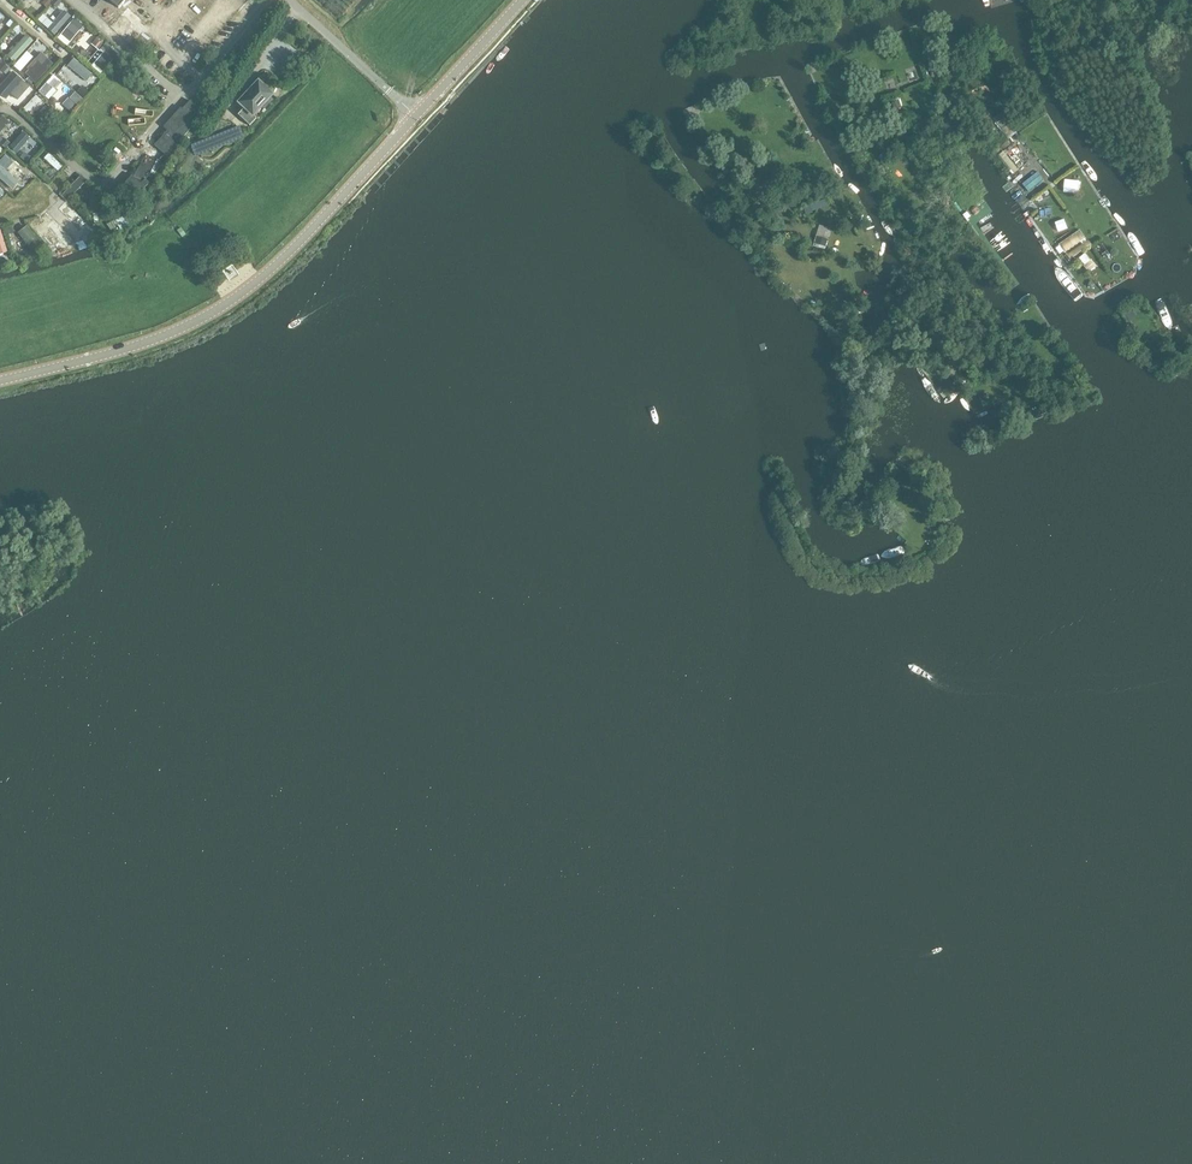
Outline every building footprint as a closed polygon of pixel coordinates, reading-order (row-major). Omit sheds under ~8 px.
[(48,0),(45,0),(42,4),(47,9),(52,3),(48,0)] [(128,4),(111,24),(133,43),(150,23),(128,4)] [(66,8),(54,21),(48,16),(43,21),(55,33),(73,14),(66,8)] [(71,19),(73,20),(58,39),(67,47),(80,31),(82,33),(88,25),(74,15),(71,19)] [(10,29),(15,23),(11,19),(6,25),(10,29)] [(18,36),(23,30),(17,25),(12,30),(18,36)] [(14,63),(34,42),(27,36),(14,49),(12,47),(9,51),(11,52),(6,57),(14,63)] [(101,76),(117,57),(120,59),(123,56),(112,47),(112,48),(106,43),(104,46),(96,39),(92,45),(100,52),(100,51),(103,53),(91,68),(101,76)] [(33,87),(53,65),(41,54),(27,69),(29,71),(25,75),(29,77),(26,81),(33,87)] [(74,60),(68,66),(87,82),(92,75),(74,60)] [(3,63),(0,66),(0,72),(3,75),(9,68),(3,63)] [(57,74),(62,79),(68,73),(63,68),(57,74)] [(23,81),(13,73),(0,88),(0,95),(6,100),(23,81)] [(62,83),(54,75),(38,93),(45,99),(54,89),(56,90),(62,83)] [(237,114),(250,126),(257,118),(253,115),(272,94),(258,81),(239,102),(244,107),(237,114)] [(82,86),(77,93),(85,99),(90,93),(82,86)] [(70,99),(69,98),(62,105),(71,114),(84,100),(75,92),(70,99)] [(41,101),(36,96),(22,111),(27,116),(41,101)] [(61,104),(53,98),(49,103),(56,110),(61,104)] [(900,100),(892,104),(895,112),(903,109),(900,100)] [(199,110),(189,101),(182,109),(184,111),(179,117),(178,116),(173,121),(176,124),(170,131),(168,130),(155,145),(167,155),(192,127),(188,123),(199,110)] [(50,112),(44,107),(39,112),(45,117),(50,112)] [(993,117),(1009,138),(1018,132),(1001,111),(993,117)] [(9,123),(2,117),(0,120),(0,134),(9,123)] [(244,138),(240,126),(191,146),(195,157),(244,138)] [(17,154),(30,139),(23,133),(10,148),(17,154)] [(10,144),(4,139),(0,144),(6,149),(10,144)] [(145,155),(149,158),(133,177),(131,175),(123,184),(137,196),(149,182),(146,180),(149,175),(152,177),(161,166),(161,165),(159,163),(164,157),(153,147),(145,155)] [(1019,169),(1004,150),(999,153),(1014,173),(1019,169)] [(30,158),(24,153),(20,158),(26,163),(30,158)] [(63,167),(49,154),(44,159),(58,172),(63,167)] [(13,187),(20,179),(0,163),(0,176),(13,187)] [(55,176),(49,171),(45,175),(50,180),(55,176)] [(1021,184),(1027,191),(1042,179),(1036,172),(1021,184)] [(68,200),(88,179),(82,173),(62,194),(68,200)] [(1080,180),(1065,178),(1063,192),(1078,194),(1080,180)] [(829,205),(826,198),(803,206),(806,214),(814,212),(813,210),(829,205)] [(46,234),(56,248),(71,237),(55,216),(46,222),(52,230),(46,234)] [(1055,221),(1058,231),(1068,228),(1064,218),(1055,221)] [(27,224),(18,231),(36,253),(44,247),(27,224)] [(826,248),(833,228),(820,224),(813,244),(826,248)] [(1,228),(0,228),(0,253),(8,251),(1,228)] [(1080,229),(1059,243),(1065,253),(1087,238),(1080,229)] [(1089,239),(1067,254),(1070,259),(1092,244),(1089,239)] [(1085,252),(1079,257),(1085,264),(1091,259),(1085,252)] [(1125,313),(1130,320),(1137,315),(1131,308),(1125,313)] [(954,375),(961,363),(946,355),(945,357),(943,356),(938,366),(954,375)] [(883,500),(883,491),(869,490),(868,499),(883,500)]
